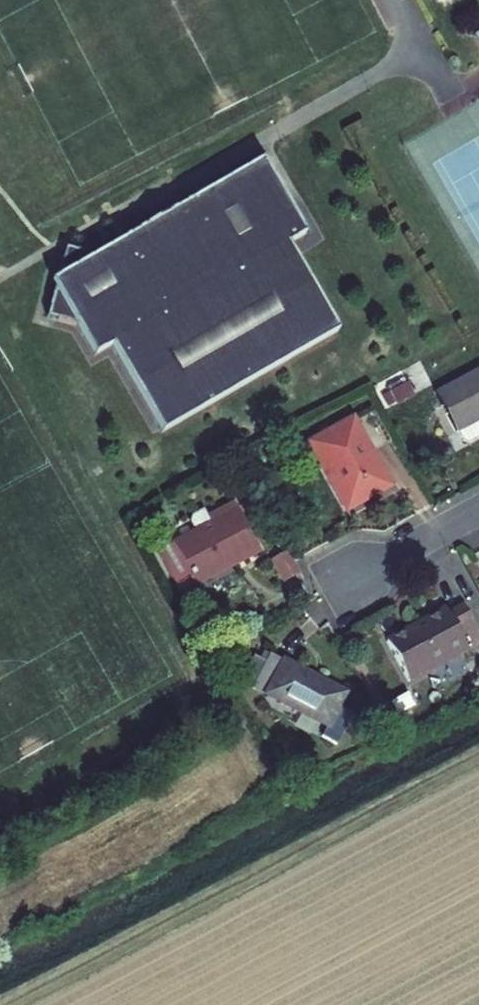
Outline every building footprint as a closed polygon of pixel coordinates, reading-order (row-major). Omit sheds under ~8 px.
[(288,245),(305,235),(262,161),(96,257),(65,249),(57,279),(51,282),(55,288),(47,319),(77,327),(94,357),(112,347),(162,433),(338,332),(288,245)] [(435,394),(455,433),(459,431),(463,440),(470,442),(478,437),(478,371),(435,394)] [(352,420),(308,444),(328,481),(334,478),(351,509),(388,489),(352,420)] [(351,509),(334,478),(328,481),(344,512),(351,509)] [(195,531),(172,543),(172,545),(157,553),(179,594),(260,552),(234,502),(206,517),(203,511),(192,516),(190,522),(195,531)] [(288,553),(270,562),(282,585),(300,575),(288,553)] [(386,642),(406,679),(478,641),(478,637),(462,605),(447,614),(445,611),(386,642)] [(326,728),(344,694),(313,678),(269,655),(251,688),(326,728)]
